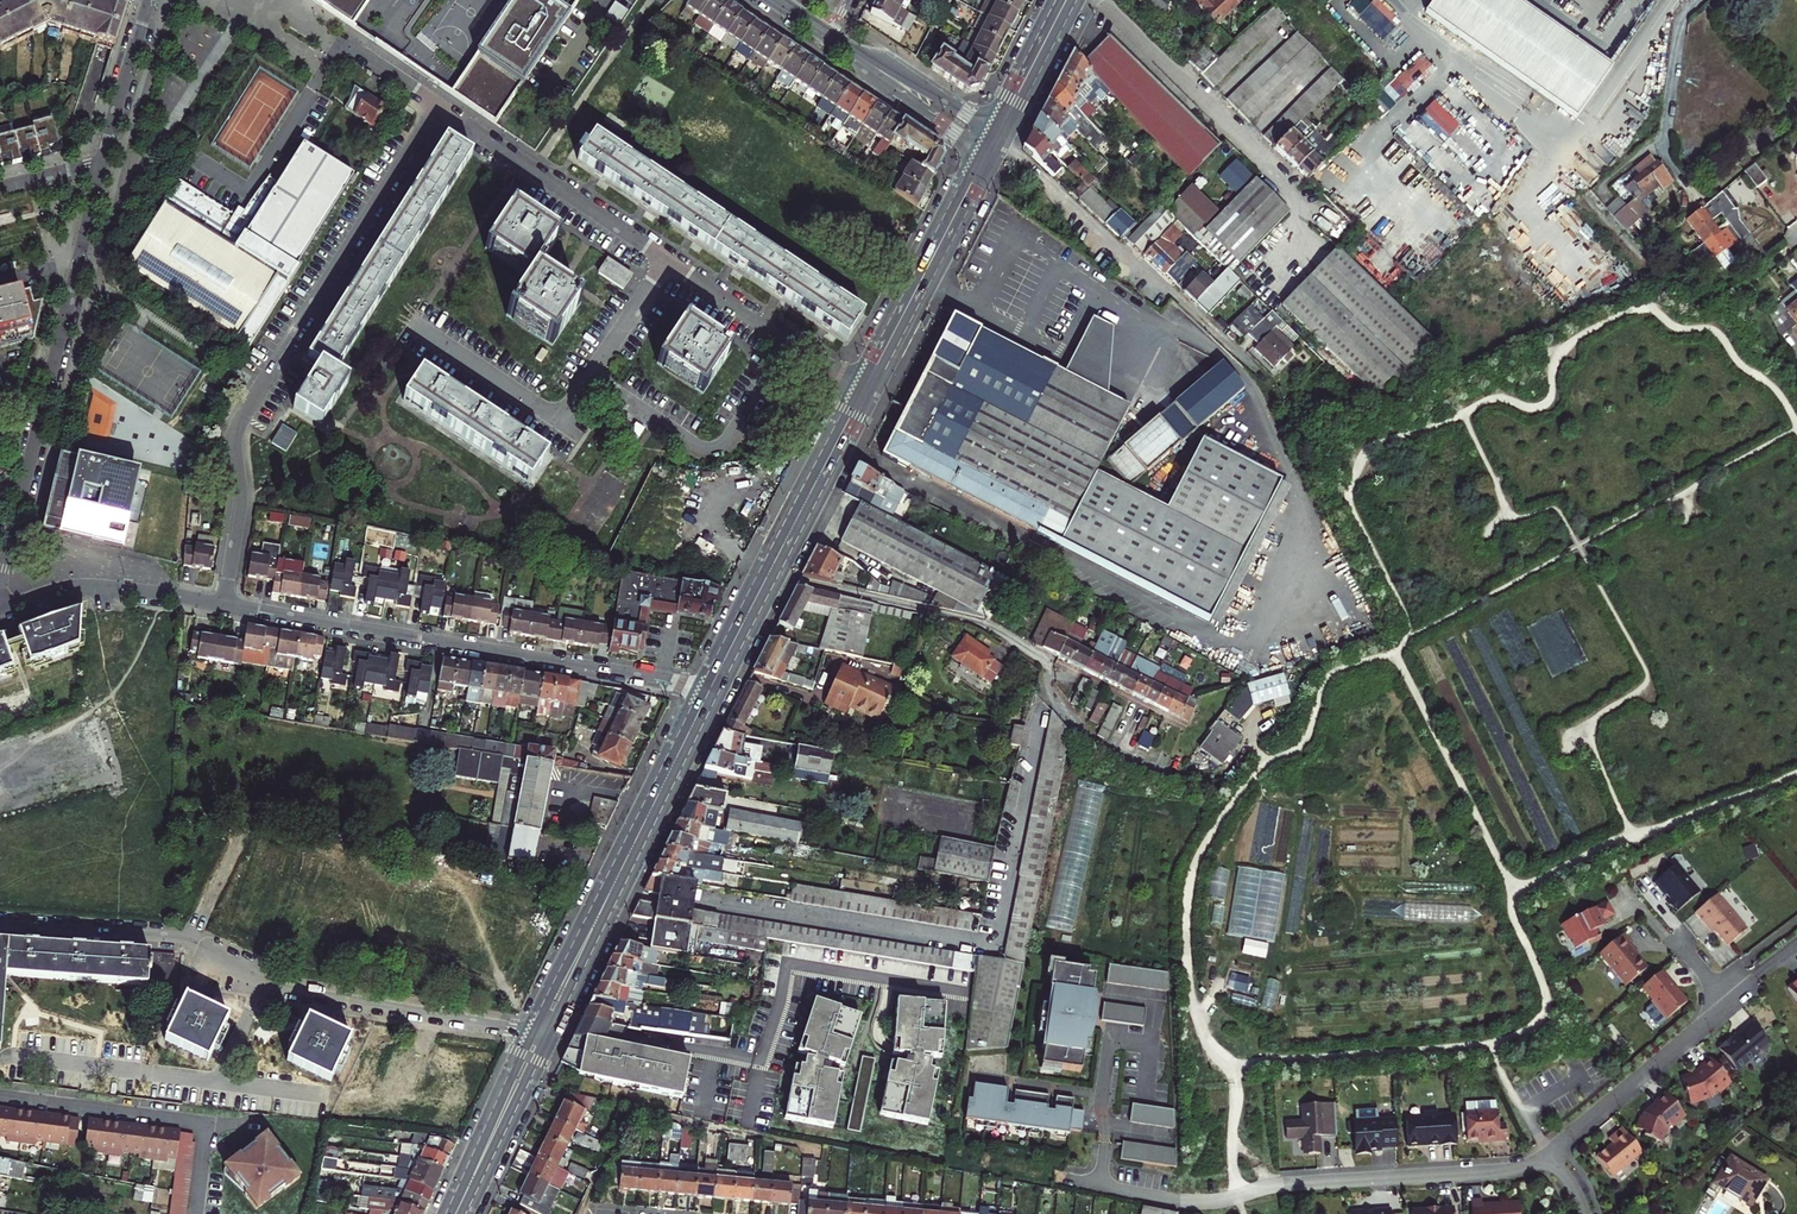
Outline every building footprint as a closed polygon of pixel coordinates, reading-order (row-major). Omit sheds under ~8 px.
[(32,36),(30,33),(46,26),(61,30),(60,33),(95,44),(96,42),(113,46),(126,5),(112,0),(9,0),(0,5),(0,52),(32,36)] [(368,0),(310,0),(350,28),(368,0)] [(451,93),(479,111),(497,124),(579,0),(513,0),(451,93)] [(619,23),(629,8),(616,0),(606,15),(619,23)] [(681,15),(689,21),(694,13),(699,17),(710,0),(691,0),(681,15)] [(728,4),(724,1),(723,0),(710,0),(699,17),(694,25),(708,34),(713,26),(728,4)] [(871,11),(909,31),(917,16),(905,10),(900,7),(886,0),(877,0),(876,1),(871,11)] [(908,3),(903,0),(900,7),(905,10),(908,3)] [(996,3),(991,0),(988,0),(981,13),(982,13),(989,17),(1011,28),(1016,18),(1018,14),(996,3)] [(1018,14),(1024,3),(1025,0),(998,0),(996,3),(1018,14)] [(1146,11),(1155,19),(1165,9),(1156,0),(1135,0),(1146,11)] [(1214,24),(1230,10),(1240,0),(1191,0),(1214,24)] [(1424,17),(1574,123),(1610,71),(1509,0),(1436,0),(1424,17)] [(713,26),(708,34),(721,43),(726,35),(741,12),(737,9),(728,4),(713,26)] [(1211,85),(1282,15),(1273,5),(1231,42),(1213,60),(1199,74),(1211,85)] [(1219,29),(1234,14),(1230,10),(1214,24),(1219,29)] [(741,12),(726,35),(739,44),(755,22),(749,18),(741,12)] [(989,17),(982,13),(974,29),(981,32),(986,23),(989,17)] [(1011,28),(989,17),(986,23),(981,32),(1003,43),(1009,32),(1011,28)] [(739,44),(753,54),(769,31),(762,27),(755,22),(739,44)] [(973,28),(966,42),(969,44),(974,46),(981,32),(974,29),(973,28)] [(1292,75),(1317,52),(1295,28),(1267,54),(1224,98),(1247,121),(1292,75)] [(748,61),(762,71),(782,40),(777,37),(769,31),(753,54),(748,61)] [(1003,43),(981,32),(974,46),(995,57),(1001,46),(1003,43)] [(1086,59),(1081,63),(1103,87),(1186,176),(1218,142),(1127,53),(1128,52),(1109,34),(1095,47),(1085,57),(1086,59)] [(739,44),(726,35),(721,43),(734,52),(739,44)] [(782,40),(767,63),(780,72),(796,49),(790,45),(782,40)] [(957,56),(987,73),(993,60),(995,57),(974,46),(969,44),(966,42),(965,41),(957,56)] [(753,54),(739,44),(734,52),(731,57),(745,66),(748,61),(753,54)] [(1200,48),(1184,64),(1197,76),(1199,74),(1213,60),(1200,48)] [(775,80),(789,89),(794,81),(809,58),(804,55),(796,49),(780,72),(775,80)] [(955,55),(953,58),(942,51),(931,68),(968,94),(977,91),(984,78),(987,73),(957,56),(955,55)] [(1067,58),(1064,65),(1094,95),(1103,87),(1081,63),(1070,52),(1067,58)] [(1394,79),(1405,90),(1431,65),(1421,54),(1394,79)] [(801,86),(808,91),(823,68),(820,65),(809,58),(794,81),(801,86)] [(767,63),(762,71),(775,80),(780,72),(767,63)] [(1061,71),(1058,75),(1088,106),(1096,97),(1094,95),(1064,65),(1061,71)] [(1288,130),(1279,121),(1331,67),(1329,65),(1261,134),(1273,146),(1288,130)] [(1289,129),(1340,77),(1331,67),(1279,121),(1288,130),(1289,129)] [(823,68),(808,91),(815,95),(821,99),(836,76),(831,73),(823,68)] [(1088,106),(1058,75),(1055,81),(1052,87),(1085,121),(1094,112),(1088,106)] [(829,117),(830,116),(850,86),(846,83),(836,76),(821,99),(815,107),(829,117)] [(805,95),(808,91),(801,86),(798,91),(805,95)] [(830,116),(843,125),(863,95),(858,91),(850,86),(830,116)] [(1106,142),(1085,121),(1052,87),(1049,94),(1045,102),(1075,132),(1095,152),(1106,142)] [(348,105),(343,110),(356,118),(366,96),(360,92),(354,88),(348,105)] [(815,95),(808,91),(805,95),(812,100),(815,95)] [(857,134),(877,104),(872,101),(863,95),(843,125),(841,128),(855,137),(857,134)] [(387,109),(366,96),(356,118),(373,129),(380,119),(387,109)] [(1041,109),(1037,117),(1063,143),(1075,132),(1045,102),(1041,109)] [(871,144),(876,136),(883,126),(891,113),(886,109),(877,104),(857,134),(871,144)] [(883,126),(876,136),(881,139),(872,152),(880,157),(893,139),(904,122),(898,118),(891,113),(883,126)] [(1069,149),(1063,143),(1037,117),(1033,125),(1029,133),(1051,154),(1057,161),(1069,149)] [(7,157),(9,157),(11,165),(20,163),(18,155),(26,153),(28,152),(30,160),(48,156),(46,147),(48,147),(57,144),(51,120),(31,125),(32,129),(0,137),(0,159),(7,157)] [(916,155),(910,163),(933,178),(940,163),(944,157),(942,147),(920,132),(904,122),(893,139),(916,155)] [(1303,124),(1293,134),(1289,129),(1288,130),(1273,146),(1278,151),(1283,156),(1309,130),(1303,124)] [(1311,136),(1313,134),(1309,130),(1283,156),(1290,163),(1294,167),(1310,150),(1305,145),(1312,137),(1311,136)] [(1025,140),(1021,148),(1052,177),(1060,169),(1048,157),(1051,154),(1029,133),(1025,140)] [(585,140),(577,153),(580,156),(577,160),(598,174),(643,203),(691,235),(731,262),(775,291),(820,321),(846,338),(863,314),(594,134),(589,142),(585,140)] [(869,148),(871,144),(857,134),(855,137),(854,138),(869,148)] [(1321,150),(1326,156),(1339,142),(1334,137),(1321,150)] [(472,155),(447,138),(430,165),(412,194),(391,226),(369,262),(345,300),(321,338),(309,357),(321,365),(335,373),(472,155)] [(177,179),(162,203),(165,205),(125,268),(238,339),(249,348),(302,262),(300,261),(353,175),(302,143),(277,183),(267,177),(243,216),(240,219),(234,216),(177,179)] [(1321,150),(1315,145),(1310,150),(1321,161),(1326,156),(1321,150)] [(1321,161),(1310,150),(1294,167),(1300,172),(1305,177),(1321,161)] [(1636,200),(1643,194),(1646,197),(1658,187),(1662,191),(1674,182),(1651,155),(1632,170),(1638,177),(1625,189),(1627,191),(1619,198),(1626,207),(1614,218),(1626,231),(1633,226),(1640,233),(1646,228),(1645,227),(1654,219),(1639,203),(1636,200)] [(1144,164),(1139,158),(1132,165),(1137,171),(1144,164)] [(1082,184),(1085,187),(1086,188),(1092,181),(1072,160),(1065,167),(1082,184)] [(1235,161),(1219,178),(1235,194),(1251,177),(1235,161)] [(933,178),(910,163),(907,168),(901,176),(926,192),(931,182),(933,178)] [(896,173),(901,176),(907,168),(902,164),(896,173)] [(1764,181),(1751,165),(1741,174),(1754,190),(1764,181)] [(897,183),(901,176),(896,173),(894,172),(890,178),(897,183)] [(926,192),(901,176),(897,183),(892,190),(918,207),(923,197),(926,192)] [(1236,264),(1287,211),(1253,178),(1217,217),(1202,232),(1236,264)] [(1082,184),(1070,194),(1075,198),(1085,187),(1082,184)] [(1086,188),(1085,187),(1075,198),(1079,203),(1084,207),(1095,196),(1086,188)] [(1187,189),(1165,212),(1174,220),(1178,224),(1185,231),(1225,269),(1228,272),(1236,264),(1202,232),(1217,217),(1187,189)] [(1733,205),(1722,191),(1705,205),(1702,200),(1697,204),(1691,209),(1695,213),(1684,221),(1694,232),(1710,220),(1709,219),(1719,212),(1729,225),(1739,217),(1738,204),(1733,205)] [(1636,200),(1639,203),(1646,197),(1643,194),(1636,200)] [(1103,205),(1095,196),(1084,207),(1088,211),(1093,216),(1103,205)] [(1614,218),(1626,207),(1619,198),(1606,210),(1614,218)] [(1093,216),(1102,224),(1112,213),(1103,205),(1093,216)] [(1141,257),(1169,225),(1174,220),(1165,212),(1159,205),(1125,243),(1132,250),(1140,258),(1141,257)] [(513,206),(485,249),(531,279),(538,268),(559,237),(541,225),(545,218),(540,215),(535,212),(531,218),(513,206)] [(1133,225),(1115,209),(1112,213),(1129,230),(1133,225)] [(1118,240),(1129,230),(1112,213),(1102,224),(1118,240)] [(1719,232),(1710,220),(1694,232),(1704,243),(1696,250),(1705,261),(1712,255),(1715,259),(1717,256),(1727,269),(1738,260),(1729,248),(1734,243),(1752,265),(1768,253),(1739,217),(1729,225),(1719,232)] [(1169,225),(1141,257),(1164,278),(1166,276),(1175,285),(1178,280),(1196,262),(1187,254),(1182,259),(1180,257),(1182,254),(1174,246),(1183,237),(1181,236),(1185,231),(1178,224),(1173,229),(1169,225)] [(1373,396),(1427,340),(1329,249),(1277,304),(1373,396)] [(607,263),(607,260),(598,273),(623,290),(633,276),(629,278),(607,263)] [(538,268),(531,279),(506,316),(552,346),(581,304),(562,291),(567,283),(563,280),(559,277),(554,285),(540,276),(544,271),(538,268)] [(1239,283),(1225,269),(1210,285),(1194,303),(1200,309),(1207,316),(1239,283)] [(1663,271),(1649,278),(1653,286),(1669,278),(1663,271)] [(1200,276),(1184,293),(1188,297),(1194,303),(1210,285),(1200,276)] [(1756,283),(1753,277),(1746,281),(1749,287),(1756,283)] [(34,339),(43,299),(34,302),(31,289),(0,296),(0,348),(34,339)] [(1796,296),(1794,293),(1767,316),(1779,341),(1795,328),(1796,330),(1796,297),(1796,296)] [(1225,327),(1239,340),(1247,333),(1260,319),(1247,306),(1225,327)] [(1290,353),(1271,334),(1278,327),(1294,343),(1298,339),(1268,311),(1260,319),(1247,333),(1257,343),(1260,346),(1255,351),(1274,370),(1282,361),(1286,365),(1293,358),(1289,354),(1290,353)] [(906,465),(1206,621),(1278,482),(1205,444),(1169,513),(1093,474),(1128,406),(1106,394),(1111,328),(1091,318),(1063,373),(1052,368),(951,315),(879,454),(905,468),(906,465)] [(704,333),(686,321),(657,363),(703,394),(732,352),(714,340),(718,334),(713,330),(708,327),(704,333)] [(1170,453),(1244,390),(1223,364),(1105,462),(1128,488),(1167,455),(1169,458),(1172,455),(1170,453)] [(335,373),(321,365),(302,395),(294,407),(323,425),(349,383),(335,373)] [(435,378),(423,371),(406,398),(533,478),(550,453),(524,436),(479,407),(435,378)] [(297,433),(283,424),(272,441),(286,450),(297,433)] [(140,474),(60,454),(42,533),(80,542),(122,552),(140,474)] [(893,518),(907,492),(856,465),(849,479),(842,492),(859,501),(893,518)] [(1288,488),(1278,482),(1206,621),(1216,626),(1288,488)] [(1024,586),(893,518),(859,501),(849,520),(839,540),(922,581),(916,593),(892,583),(890,589),(878,582),(865,572),(855,587),(988,616),(995,611),(1008,599),(1024,586)] [(313,517),(294,514),(292,524),(312,527),(313,517)] [(200,536),(215,539),(217,529),(202,526),(200,536)] [(198,540),(188,538),(185,557),(199,559),(211,562),(215,539),(200,536),(199,536),(198,540)] [(263,555),(254,553),(250,576),(263,578),(276,580),(280,560),(282,545),(265,542),(263,555)] [(806,561),(799,576),(841,585),(843,574),(835,572),(842,559),(814,545),(806,561)] [(403,563),(406,554),(383,547),(380,556),(403,563)] [(463,549),(456,552),(458,557),(465,554),(463,549)] [(348,566),(338,564),(333,588),(343,589),(343,594),(347,594),(358,597),(359,586),(354,585),(358,560),(350,559),(348,566)] [(276,580),(274,593),(286,595),(300,597),(304,576),(306,564),(280,560),(276,580)] [(383,568),(368,565),(366,576),(372,577),(368,601),(372,602),(376,603),(378,596),(387,598),(392,574),(383,572),(383,568)] [(403,576),(392,574),(387,598),(398,600),(397,605),(401,605),(412,607),(414,597),(409,596),(413,571),(404,569),(403,576)] [(630,656),(638,658),(646,611),(652,577),(623,572),(609,652),(615,653),(630,656)] [(323,579),(304,576),(300,597),(315,600),(327,602),(330,584),(322,582),(323,579)] [(426,588),(422,612),(426,613),(431,614),(432,607),(443,609),(447,585),(437,583),(438,579),(423,576),(421,587),(426,588)] [(672,615),(678,582),(652,577),(646,611),(653,612),(660,613),(667,614),(672,615)] [(719,605),(722,590),(678,582),(672,615),(688,618),(701,620),(705,603),(719,605)] [(805,603),(828,607),(826,615),(819,649),(862,658),(874,601),(794,585),(785,603),(776,621),(791,629),(793,625),(798,627),(800,622),(799,620),(796,619),(801,610),(805,603)] [(457,596),(475,599),(476,593),(476,590),(458,587),(457,596)] [(495,596),(476,593),(475,599),(494,602),(495,596)] [(471,621),(475,599),(457,596),(456,599),(447,597),(444,616),(456,618),(471,621)] [(528,637),(532,615),(535,602),(505,597),(503,607),(506,608),(503,626),(511,628),(510,634),(513,634),(528,637)] [(497,626),(501,607),(493,606),(494,602),(475,599),(471,621),(485,624),(497,626)] [(999,616),(1012,604),(1008,599),(995,611),(999,616)] [(828,607),(805,603),(801,610),(826,615),(828,607)] [(1125,614),(1113,608),(1111,613),(1123,619),(1125,614)] [(1064,640),(1073,622),(1051,611),(1042,629),(1048,632),(1064,640)] [(82,613),(18,635),(29,667),(80,650),(82,613)] [(532,615),(528,637),(540,639),(554,642),(557,624),(550,623),(551,618),(532,615)] [(566,626),(557,624),(554,642),(568,644),(581,647),(584,624),(567,621),(566,626)] [(1063,658),(1070,661),(1078,646),(1086,629),(1073,622),(1064,640),(1057,655),(1063,658)] [(602,628),(584,624),(581,647),(594,649),(600,650),(601,644),(608,646),(612,627),(603,625),(602,628)] [(258,628),(248,626),(247,637),(246,642),(242,660),(242,661),(267,666),(273,630),(258,628)] [(285,632),(273,630),(267,666),(292,670),(294,660),(298,634),(285,632)] [(1102,630),(1098,639),(1091,653),(1083,668),(1090,671),(1095,674),(1114,636),(1102,630)] [(1057,655),(1064,640),(1048,632),(1040,646),(1050,651),(1057,655)] [(216,661),(220,638),(208,636),(194,634),(191,652),(199,653),(198,658),(216,661)] [(315,637),(298,634),(294,660),(313,663),(314,657),(322,658),(325,639),(315,637)] [(1128,640),(1115,634),(1114,636),(1095,674),(1102,677),(1108,680),(1123,649),(1128,640)] [(986,655),(987,652),(963,637),(949,659),(989,684),(1000,665),(992,660),(993,660),(986,655)] [(1171,640),(1166,637),(1163,644),(1168,647),(1171,640)] [(232,640),(220,638),(216,661),(234,664),(235,659),(242,660),(246,642),(232,640)] [(792,651),(795,644),(767,638),(759,654),(751,670),(768,676),(778,679),(781,672),(783,669),(774,665),(780,654),(788,658),(792,651)] [(13,673),(2,641),(0,642),(0,677),(13,673)] [(792,651),(802,654),(804,646),(795,644),(792,651)] [(1091,653),(1078,646),(1070,661),(1076,665),(1083,668),(1091,653)] [(1135,655),(1123,649),(1108,680),(1114,683),(1119,686),(1135,655)] [(335,657),(325,655),(321,679),(331,681),(330,685),(345,688),(347,677),(341,676),(346,651),(342,651),(336,650),(335,657)] [(362,654),(354,652),(352,663),(358,664),(354,689),(363,690),(364,683),(377,685),(381,661),(368,659),(369,655),(362,654)] [(774,665),(783,669),(788,658),(780,654),(774,665)] [(389,662),(381,661),(377,685),(384,687),(384,691),(398,693),(400,683),(395,682),(399,657),(394,656),(390,655),(389,662)] [(1131,692),(1147,661),(1135,655),(1119,686),(1126,689),(1131,692)] [(452,694),(452,692),(457,661),(450,660),(442,658),(437,691),(452,694)] [(415,663),(407,661),(405,672),(411,673),(407,698),(416,699),(417,692),(427,694),(432,670),(421,668),(422,664),(415,663)] [(467,694),(472,664),(468,663),(457,661),(452,692),(467,694)] [(1158,667),(1147,661),(1131,692),(1137,695),(1143,698),(1158,667)] [(478,710),(479,703),(485,666),(481,665),(472,664),(467,694),(465,708),(478,710)] [(908,677),(909,668),(893,665),(891,673),(908,677)] [(1159,665),(1158,667),(1143,698),(1150,701),(1156,704),(1165,687),(1176,693),(1189,699),(1189,698),(1194,689),(1181,683),(1184,677),(1159,665)] [(485,666),(479,703),(493,705),(498,668),(492,667),(485,666)] [(507,670),(498,668),(493,705),(506,707),(512,670),(507,670)] [(893,689),(842,668),(827,706),(849,715),(851,708),(881,720),(886,707),(887,707),(889,702),(888,701),(893,689)] [(512,670),(506,707),(518,709),(519,706),(524,673),(519,672),(512,670)] [(805,688),(808,680),(781,672),(778,679),(805,688)] [(538,709),(544,676),(535,674),(524,673),(519,706),(538,709)] [(1247,686),(1227,713),(1224,711),(1209,731),(1212,734),(1200,750),(1221,765),(1240,740),(1231,734),(1233,732),(1229,729),(1228,726),(1226,721),(1230,716),(1239,722),(1252,704),(1287,694),(1281,675),(1246,685),(1247,686)] [(538,709),(537,715),(550,718),(557,678),(551,677),(544,676),(538,709)] [(1077,706),(1089,682),(1079,677),(1067,701),(1077,706)] [(572,681),(557,678),(550,718),(561,719),(562,717),(572,719),(574,713),(581,682),(572,681)] [(761,685),(747,680),(721,730),(744,734),(746,734),(749,729),(741,725),(761,685)] [(589,684),(581,682),(574,713),(572,719),(578,720),(580,714),(585,695),(589,684)] [(598,685),(589,684),(585,695),(592,698),(598,685)] [(1098,692),(1089,687),(1079,706),(1089,710),(1098,692)] [(1165,687),(1156,704),(1163,708),(1168,710),(1176,693),(1165,687)] [(602,703),(603,703),(642,721),(646,712),(648,709),(608,690),(602,703)] [(179,693),(177,702),(191,704),(192,695),(179,693)] [(374,702),(375,694),(367,693),(366,700),(374,702)] [(1189,698),(1189,699),(1176,693),(1168,710),(1178,716),(1189,721),(1198,702),(1189,698)] [(1106,702),(1098,698),(1089,716),(1097,721),(1106,702)] [(1121,706),(1112,701),(1097,730),(1106,735),(1121,706)] [(642,721),(603,703),(598,714),(637,733),(640,726),(642,721)] [(965,1050),(1007,1047),(1068,728),(1051,707),(1019,874),(1022,874),(1004,963),(976,958),(965,1050)] [(589,718),(580,714),(578,720),(578,721),(585,725),(589,718)] [(637,733),(598,714),(592,728),(599,731),(630,746),(636,735),(637,733)] [(315,716),(313,725),(328,728),(330,718),(315,716)] [(1147,722),(1142,720),(1137,730),(1142,733),(1147,722)] [(368,734),(370,724),(359,722),(357,733),(368,734)] [(386,737),(388,727),(370,724),(368,734),(386,737)] [(402,727),(388,725),(388,727),(386,737),(400,740),(402,727)] [(416,730),(402,727),(400,740),(414,742),(416,730)] [(1007,746),(1018,748),(1022,730),(1010,728),(1007,746)] [(430,732),(421,731),(416,730),(414,742),(428,745),(430,732)] [(752,746),(742,745),(744,734),(721,730),(715,741),(710,752),(755,760),(762,762),(763,754),(751,752),(752,746)] [(630,746),(599,731),(598,733),(601,735),(593,755),(620,767),(623,761),(629,749),(630,746)] [(445,735),(430,732),(428,745),(443,747),(445,735)] [(1146,734),(1139,748),(1147,752),(1154,738),(1146,734)] [(445,735),(443,747),(458,750),(460,737),(445,735)] [(461,750),(464,751),(472,752),(474,740),(460,737),(458,750),(461,750)] [(487,742),(474,740),(472,752),(485,754),(487,742)] [(498,756),(499,744),(487,742),(485,754),(498,756)] [(516,747),(499,744),(498,756),(513,759),(516,747)] [(794,768),(797,768),(807,770),(827,774),(832,751),(798,744),(794,768)] [(766,755),(767,749),(752,746),(751,752),(763,754),(766,755)] [(531,749),(531,750),(516,747),(513,759),(542,764),(544,751),(531,749)] [(539,834),(540,835),(550,788),(554,766),(542,764),(513,759),(498,756),(485,754),(472,752),(464,751),(461,750),(457,776),(500,784),(502,770),(511,771),(501,827),(539,834)] [(544,751),(542,764),(554,766),(562,767),(563,759),(555,757),(556,753),(544,751)] [(752,778),(755,760),(710,752),(706,760),(702,768),(752,778)] [(588,763),(563,759),(562,767),(587,771),(588,767),(588,763)] [(806,780),(807,770),(797,768),(795,778),(806,780)] [(492,825),(501,827),(511,771),(502,770),(500,784),(492,825)] [(699,774),(693,788),(723,794),(730,795),(731,791),(699,774)] [(1047,925),(1075,931),(1108,787),(1081,781),(1047,925)] [(689,796),(685,803),(717,808),(720,809),(723,794),(693,788),(689,796)] [(608,827),(619,805),(594,800),(589,823),(608,827)] [(717,808),(685,803),(681,812),(677,821),(713,828),(717,808)] [(765,818),(729,811),(725,831),(731,832),(761,838),(765,818)] [(796,845),(800,825),(765,818),(761,838),(796,845)] [(725,831),(713,828),(677,821),(673,828),(670,835),(713,842),(729,845),(731,832),(725,831)] [(539,834),(501,827),(492,825),(487,824),(484,841),(536,851),(538,840),(539,834)] [(667,841),(664,848),(703,855),(711,856),(713,842),(670,835),(667,841)] [(984,883),(993,848),(940,838),(935,862),(921,859),(919,869),(984,883)] [(536,851),(484,841),(481,857),(533,866),(535,856),(536,851)] [(701,868),(703,855),(664,848),(661,855),(658,861),(701,868)] [(701,868),(658,861),(654,868),(651,875),(694,882),(722,886),(724,872),(701,868)] [(1677,865),(1654,883),(1665,896),(1667,894),(1668,896),(1670,899),(1667,901),(1676,913),(1700,893),(1677,865)] [(690,905),(694,882),(651,875),(649,889),(647,898),(647,903),(657,904),(651,918),(656,919),(687,924),(690,910),(690,905)] [(979,928),(981,914),(792,883),(791,898),(979,928)] [(1717,894),(1695,913),(1702,923),(1705,920),(1714,931),(1727,946),(1747,930),(1717,894)] [(1579,948),(1603,935),(1600,928),(1606,925),(1611,922),(1609,918),(1618,914),(1611,900),(1564,925),(1571,940),(1574,938),(1579,948)] [(651,918),(657,904),(647,903),(638,901),(635,908),(632,915),(651,918)] [(714,928),(716,914),(690,910),(687,924),(693,925),(711,928),(714,928)] [(975,956),(716,914),(714,928),(735,932),(920,962),(972,971),(975,956)] [(693,925),(687,924),(656,919),(654,933),(652,948),(659,949),(688,954),(693,925)] [(1705,920),(1702,923),(1707,928),(1712,934),(1714,931),(1705,920)] [(1623,934),(1599,954),(1626,986),(1647,968),(1635,954),(1631,950),(1634,948),(1623,934)] [(1,1047),(6,976),(165,986),(167,952),(161,952),(99,948),(44,945),(0,942),(0,1047),(1,1047)] [(650,948),(649,948),(619,943),(615,950),(612,957),(656,964),(657,959),(649,957),(650,948)] [(659,949),(652,948),(650,948),(649,957),(657,959),(659,949)] [(174,953),(167,952),(165,986),(172,986),(174,953)] [(609,963),(605,970),(637,975),(641,976),(657,978),(659,968),(656,968),(656,964),(612,957),(609,963)] [(1165,973),(1106,965),(1104,983),(1166,991),(1165,973)] [(1045,1051),(1042,1067),(1082,1073),(1088,1030),(1087,1030),(1089,1012),(1087,1012),(1092,978),(1087,977),(1088,973),(1052,968),(1049,992),(1051,992),(1043,1051),(1045,1051)] [(637,975),(605,970),(602,977),(599,984),(631,989),(636,989),(638,990),(639,984),(636,984),(637,975)] [(1258,975),(1230,970),(1226,994),(1238,996),(1238,994),(1254,997),(1255,991),(1267,993),(1268,984),(1257,981),(1258,975)] [(1671,983),(1662,971),(1640,989),(1652,1003),(1644,1010),(1644,1011),(1657,1026),(1659,1026),(1687,1002),(1671,983)] [(654,985),(666,987),(667,979),(657,978),(641,976),(641,979),(650,980),(650,984),(654,985)] [(639,984),(638,990),(645,991),(646,987),(653,988),(654,985),(650,984),(650,980),(641,979),(640,985),(639,984)] [(1787,989),(1796,1003),(1796,981),(1787,989)] [(596,991),(592,998),(633,1004),(634,1000),(629,999),(631,989),(599,984),(596,991)] [(634,1000),(633,1004),(635,1004),(643,1005),(645,991),(638,990),(636,989),(634,1000)] [(204,1006),(187,997),(165,1039),(207,1061),(229,1018),(204,1006)] [(587,1009),(582,1019),(612,1024),(628,1027),(632,1027),(635,1004),(633,1004),(592,998),(587,1009)] [(815,1002),(811,1014),(815,1016),(819,1003),(815,1002)] [(940,1005),(902,1002),(901,1014),(896,1014),(894,1042),(899,1043),(898,1055),(909,1056),(909,1059),(907,1059),(905,1066),(895,1064),(892,1076),(888,1076),(882,1103),(887,1105),(885,1117),(923,1124),(925,1112),(931,1113),(937,1085),(932,1084),(935,1072),(930,1071),(931,1062),(922,1061),(922,1058),(937,1058),(938,1046),(943,1046),(945,1018),(940,1017),(940,1005)] [(858,1016),(819,1003),(815,1016),(811,1014),(802,1040),(807,1042),(803,1054),(813,1058),(812,1062),(806,1060),(804,1069),(800,1068),(798,1081),(792,1080),(787,1107),(792,1108),(790,1120),(828,1128),(830,1115),(835,1116),(841,1089),(836,1087),(838,1075),(829,1073),(831,1069),(828,1068),(829,1063),(841,1067),(845,1055),(850,1056),(859,1030),(854,1028),(858,1016)] [(1144,1009),(1101,1003),(1098,1021),(1141,1027),(1144,1009)] [(635,1004),(632,1027),(686,1035),(704,1036),(707,1014),(643,1005),(635,1004)] [(858,1016),(854,1028),(859,1030),(862,1018),(858,1016)] [(321,1025),(309,1018),(287,1061),(329,1082),(351,1040),(321,1025)] [(612,1024),(582,1019),(577,1030),(571,1044),(561,1063),(581,1073),(579,1077),(682,1099),(690,1062),(618,1047),(623,1038),(628,1027),(612,1024)] [(1731,1037),(1718,1048),(1724,1055),(1720,1058),(1732,1072),(1735,1070),(1736,1071),(1744,1065),(1745,1066),(1760,1054),(1763,1054),(1767,1050),(1767,1048),(1770,1046),(1762,1037),(1764,1035),(1753,1022),(1739,1033),(1740,1034),(1738,1036),(1736,1037),(1735,1036),(1732,1039),(1731,1037)] [(802,1040),(798,1053),(803,1054),(807,1042),(802,1040)] [(488,1065),(496,1050),(486,1045),(479,1060),(488,1065)] [(845,1055),(841,1067),(846,1068),(850,1056),(845,1055)] [(875,1061),(861,1057),(846,1131),(860,1134),(875,1061)] [(1731,1083),(1711,1059),(1701,1067),(1701,1069),(1702,1071),(1699,1073),(1696,1076),(1691,1076),(1680,1080),(1684,1092),(1683,1092),(1684,1094),(1685,1094),(1689,1106),(1707,1099),(1717,1091),(1721,1091),(1731,1083)] [(977,1084),(974,1083),(969,1122),(1070,1137),(1071,1133),(1082,1134),(1085,1114),(1074,1112),(1075,1100),(1058,1098),(1058,1095),(1055,1094),(1053,1109),(1049,1109),(1050,1097),(1016,1092),(1017,1089),(1014,1089),(1012,1104),(1009,1103),(1011,1091),(977,1087),(977,1084)] [(583,1109),(588,1111),(595,1096),(568,1090),(564,1100),(561,1100),(557,1109),(553,1118),(574,1128),(580,1131),(585,1122),(578,1119),(583,1109)] [(1686,1116),(1666,1092),(1653,1103),(1654,1104),(1649,1109),(1644,1114),(1642,1117),(1641,1117),(1636,1129),(1646,1132),(1645,1136),(1663,1143),(1668,1130),(1671,1127),(1672,1128),(1686,1116)] [(1337,1137),(1335,1104),(1301,1106),(1302,1118),(1303,1117),(1303,1121),(1286,1122),(1287,1139),(1303,1139),(1304,1155),(1310,1155),(1320,1154),(1319,1137),(1328,1136),(1328,1138),(1337,1137)] [(1174,1129),(1172,1111),(1130,1105),(1128,1123),(1174,1129)] [(7,1139),(7,1143),(36,1147),(36,1142),(77,1147),(80,1121),(71,1119),(71,1118),(0,1109),(0,1138),(7,1139)] [(1397,1147),(1396,1121),(1377,1122),(1376,1111),(1358,1113),(1359,1123),(1355,1124),(1357,1150),(1356,1153),(1356,1156),(1370,1155),(1370,1152),(1375,1152),(1380,1151),(1380,1148),(1397,1147)] [(1406,1117),(1409,1148),(1428,1147),(1457,1145),(1455,1114),(1441,1115),(1441,1112),(1426,1113),(1426,1116),(1406,1117)] [(1500,1126),(1499,1113),(1467,1115),(1468,1142),(1476,1141),(1481,1141),(1481,1144),(1508,1143),(1506,1125),(1500,1126)] [(544,1137),(565,1146),(574,1128),(553,1118),(548,1128),(544,1137)] [(181,1132),(90,1121),(86,1149),(95,1150),(94,1154),(123,1158),(123,1153),(142,1156),(142,1160),(167,1163),(167,1159),(176,1160),(181,1132)] [(677,1135),(685,1135),(686,1124),(678,1123),(677,1135)] [(1642,1152),(1622,1129),(1609,1139),(1613,1144),(1606,1149),(1597,1157),(1613,1177),(1642,1152)] [(656,1133),(647,1132),(645,1149),(654,1150),(656,1133)] [(596,1150),(601,1141),(585,1133),(580,1143),(596,1150)] [(197,1143),(194,1143),(195,1136),(182,1135),(173,1193),(171,1213),(187,1213),(197,1143)] [(241,1157),(240,1156),(225,1167),(226,1169),(225,1169),(224,1170),(224,1171),(224,1172),(224,1173),(224,1174),(224,1175),(225,1176),(226,1177),(246,1195),(245,1196),(257,1211),(285,1189),(286,1190),(300,1178),(279,1151),(280,1150),(268,1135),(241,1157)] [(458,1140),(416,1135),(411,1146),(415,1146),(449,1160),(453,1150),(458,1140)] [(694,1155),(696,1136),(685,1135),(683,1154),(694,1155)] [(329,1136),(326,1148),(338,1150),(339,1137),(329,1136)] [(560,1157),(565,1146),(544,1137),(540,1146),(535,1155),(562,1168),(566,1160),(560,1157)] [(731,1143),(729,1161),(739,1162),(740,1144),(731,1143)] [(1176,1168),(1175,1150),(1123,1143),(1121,1161),(1176,1168)] [(749,1144),(740,1144),(739,1162),(747,1163),(749,1144)] [(415,1146),(411,1146),(402,1145),(400,1157),(408,1158),(416,1159),(443,1172),(446,1166),(449,1160),(415,1146)] [(767,1151),(766,1169),(776,1170),(777,1152),(767,1151)] [(562,1168),(535,1155),(531,1164),(527,1173),(548,1183),(552,1175),(558,1178),(562,1168)] [(1722,1190),(1752,1208),(1760,1194),(1769,1180),(1730,1156),(1725,1164),(1719,1160),(1715,1166),(1721,1170),(1712,1184),(1711,1183),(1703,1196),(1714,1203),(1722,1190)] [(416,1159),(408,1158),(407,1161),(410,1162),(406,1170),(414,1171),(409,1182),(410,1182),(433,1194),(437,1185),(442,1175),(443,1172),(416,1159)] [(813,1177),(815,1159),(805,1158),(803,1175),(803,1176),(813,1177)] [(7,1178),(10,1161),(0,1160),(0,1177),(7,1178)] [(572,1162),(568,1170),(570,1171),(584,1177),(588,1169),(572,1162)] [(710,1174),(700,1173),(698,1200),(708,1201),(717,1201),(719,1174),(719,1168),(720,1165),(710,1164),(710,1174)] [(621,1191),(621,1193),(631,1194),(641,1195),(643,1169),(623,1167),(623,1171),(613,1170),(612,1183),(622,1184),(621,1191)] [(663,1167),(662,1171),(660,1196),(671,1197),(680,1198),(682,1169),(663,1167)] [(562,1189),(570,1171),(568,1170),(562,1168),(558,1178),(552,1175),(548,1183),(558,1188),(562,1189)] [(662,1171),(643,1169),(641,1195),(650,1196),(660,1196),(662,1171)] [(682,1169),(680,1198),(690,1199),(698,1200),(700,1173),(701,1171),(682,1169)] [(527,1173),(522,1183),(518,1193),(521,1194),(518,1202),(541,1213),(543,1213),(545,1213),(558,1188),(548,1183),(527,1173)] [(736,1203),(737,1181),(738,1175),(719,1174),(717,1201),(726,1202),(736,1203)] [(410,1182),(409,1182),(406,1182),(402,1181),(397,1191),(403,1192),(428,1205),(431,1199),(433,1194),(410,1182)] [(737,1181),(736,1203),(745,1204),(754,1205),(756,1183),(737,1181)] [(795,1186),(775,1184),(773,1206),(785,1208),(793,1208),(793,1206),(801,1207),(802,1197),(803,1182),(795,1181),(795,1186)] [(775,1184),(756,1183),(754,1205),(764,1206),(773,1206),(775,1184)] [(137,1187),(134,1202),(142,1203),(145,1188),(137,1187)] [(810,1213),(829,1213),(830,1194),(819,1193),(819,1191),(812,1190),(811,1198),(810,1213)] [(397,1191),(393,1191),(392,1198),(381,1196),(374,1195),(373,1199),(399,1203),(422,1213),(424,1213),(426,1210),(428,1205),(403,1192),(397,1191)] [(896,1194),(887,1193),(886,1199),(886,1207),(894,1208),(895,1199),(896,1194)] [(830,1194),(829,1213),(848,1213),(849,1195),(830,1194)] [(849,1195),(848,1213),(866,1213),(868,1197),(849,1195)] [(811,1198),(802,1197),(801,1207),(801,1213),(810,1213),(811,1198)] [(866,1213),(885,1213),(886,1207),(886,1199),(868,1197),(866,1213)] [(373,1199),(370,1199),(367,1211),(370,1211),(392,1213),(422,1213),(399,1203),(373,1199)] [(886,1207),(885,1213),(903,1213),(905,1200),(895,1199),(894,1208),(886,1207)] [(903,1213),(923,1213),(924,1202),(905,1200),(903,1213)] [(1471,1201),(1472,1213),(1518,1213),(1517,1203),(1493,1204),(1482,1205),(1481,1201),(1471,1201)] [(510,1210),(508,1213),(540,1213),(541,1213),(518,1202),(513,1212),(510,1210)] [(924,1202),(923,1213),(941,1213),(942,1204),(924,1202)] [(941,1213),(960,1213),(961,1211),(961,1203),(942,1202),(942,1204),(941,1213)] [(1150,1208),(1141,1206),(1140,1213),(1149,1213),(1150,1208)]
